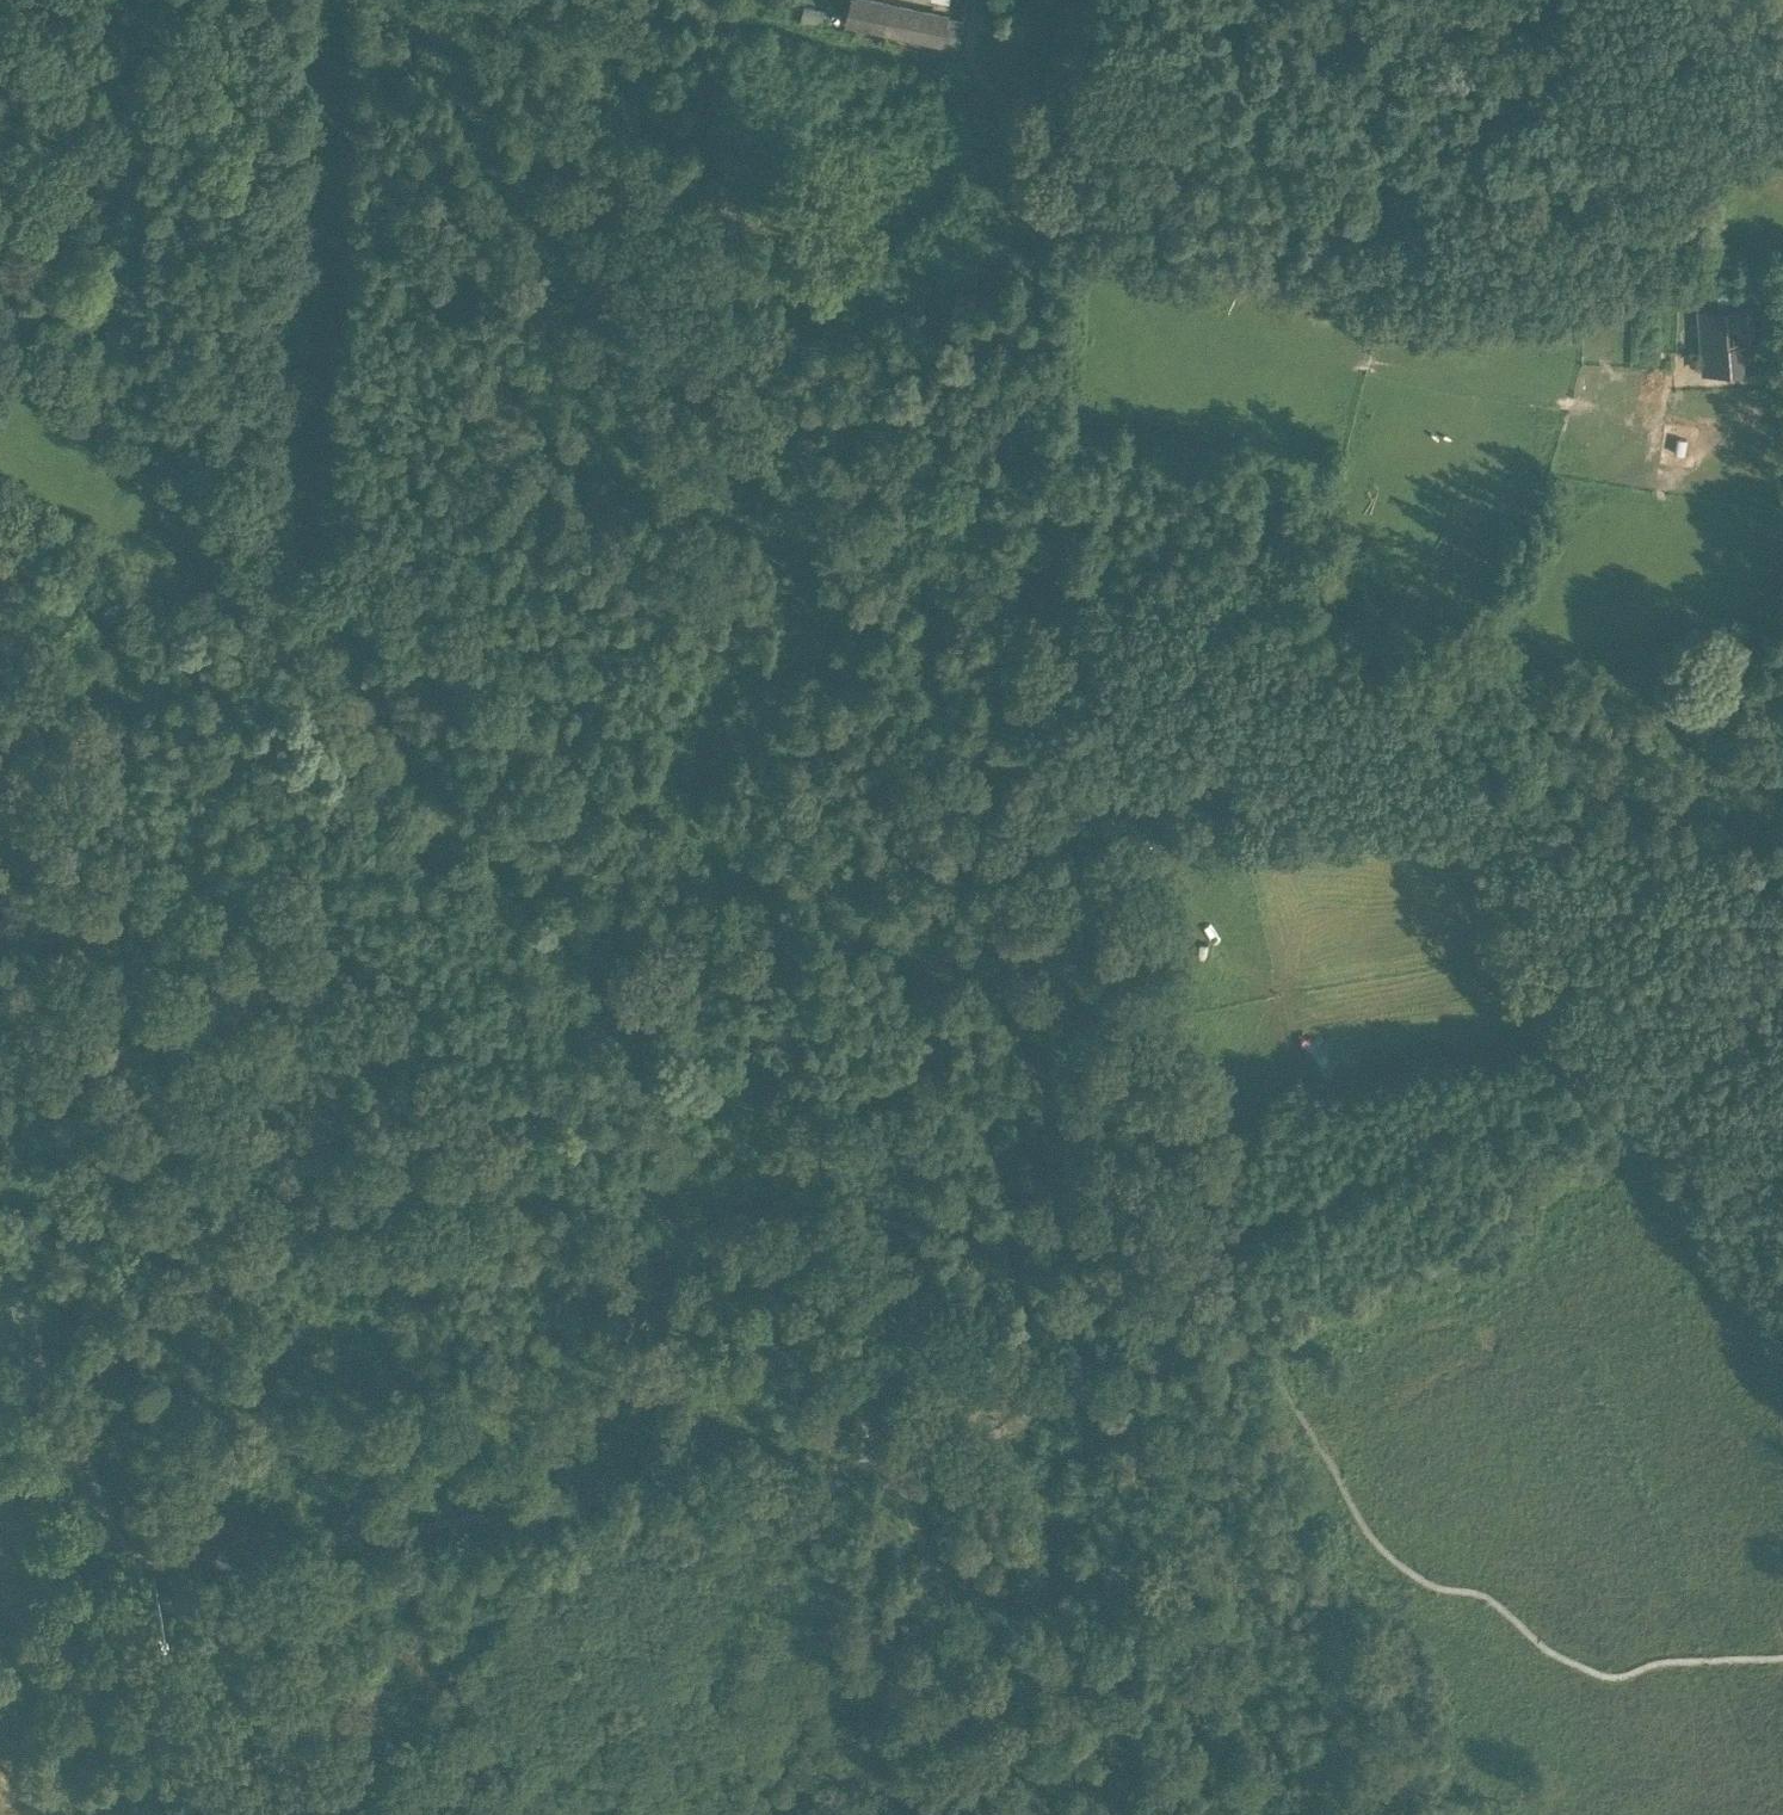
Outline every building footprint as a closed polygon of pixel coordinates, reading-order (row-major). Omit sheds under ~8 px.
[(949,16),(950,14),(881,0),(852,0),(847,27),(942,46),(943,44),(959,47),(965,19),(949,16)] [(825,11),(805,5),(801,20),(821,26),(825,11)] [(1760,385),(1755,307),(1701,311),(1704,361),(1740,359),(1741,386),(1760,385)]
